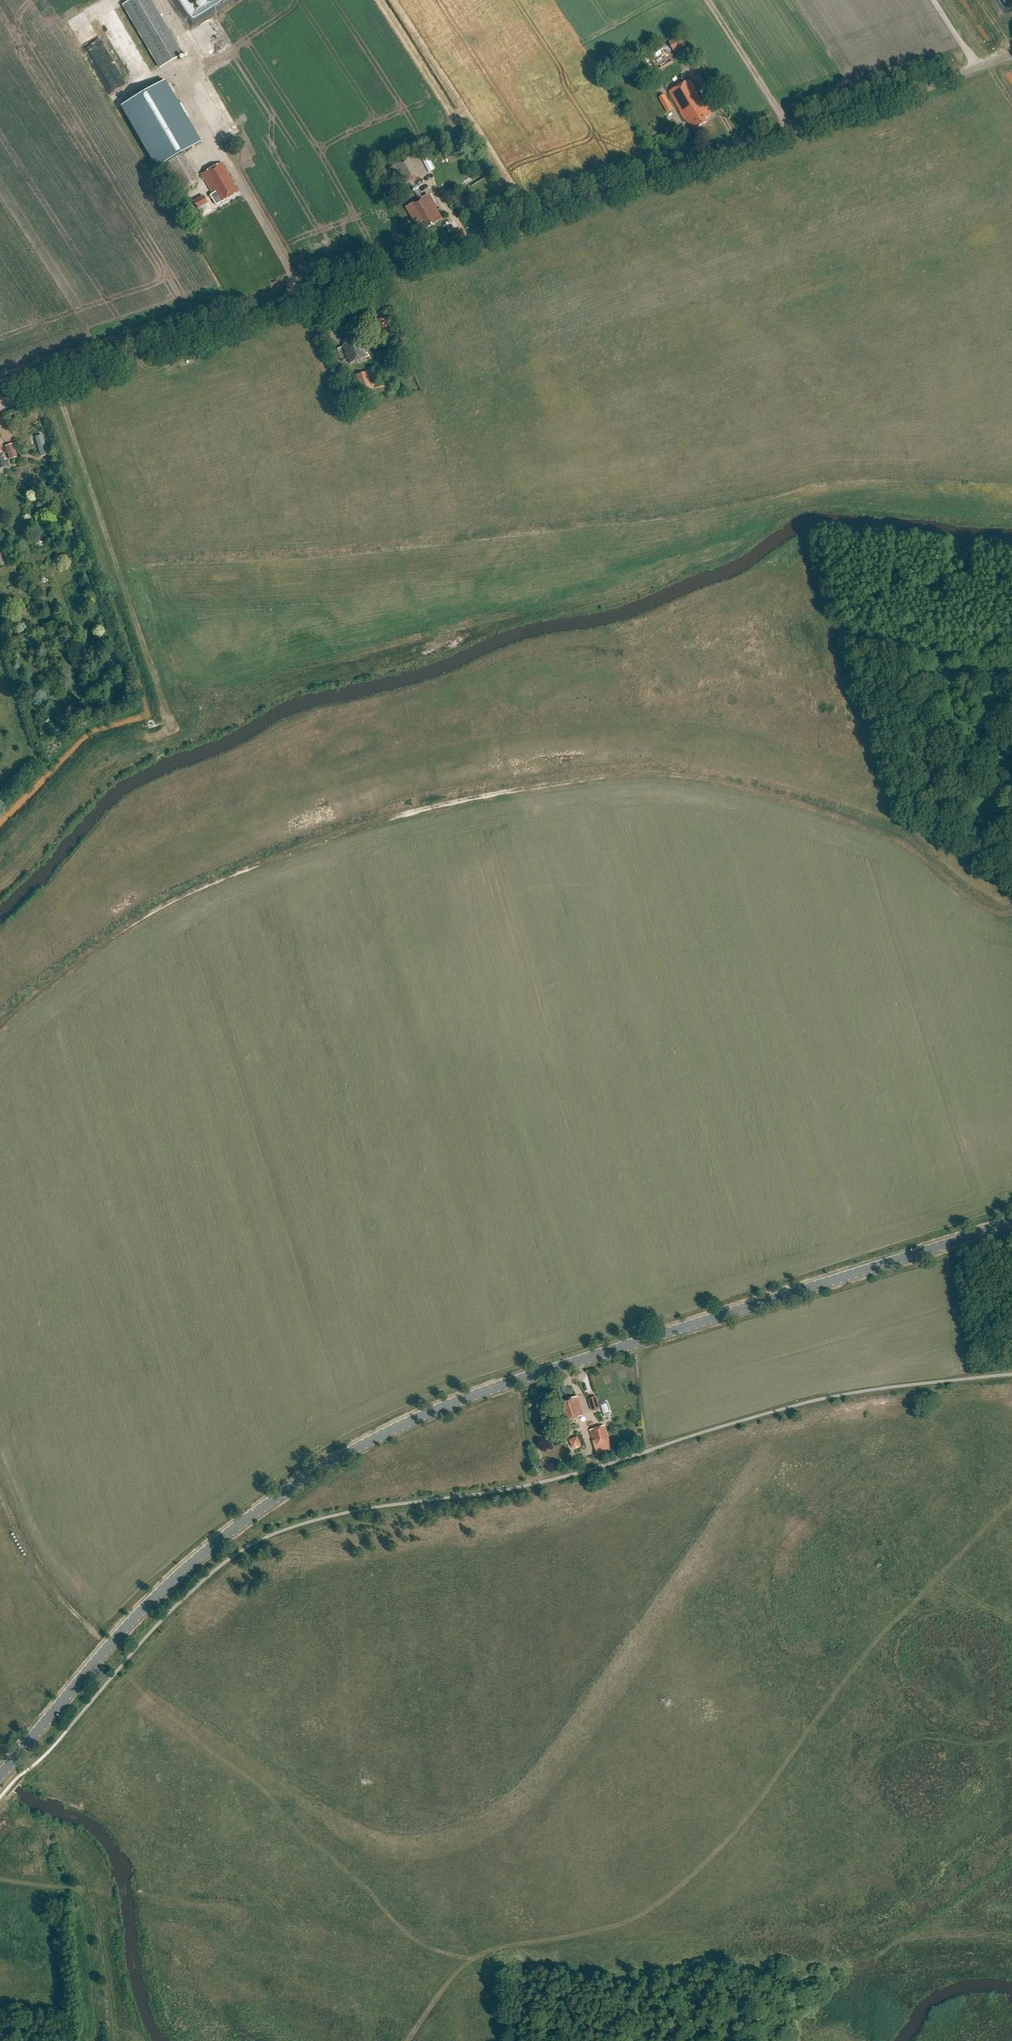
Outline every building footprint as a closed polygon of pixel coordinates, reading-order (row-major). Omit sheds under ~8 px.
[(182,55),(150,0),(133,0),(123,6),(160,68),(182,55)] [(680,35),(668,41),(674,52),(686,46),(680,35)] [(707,122),(705,119),(713,114),(708,106),(705,107),(690,80),(668,92),(685,122),(687,121),(693,130),(707,122)] [(165,81),(120,108),(157,169),(161,166),(182,154),(201,142),(165,81)] [(655,99),(664,113),(672,109),(663,94),(655,99)] [(417,152),(389,168),(401,188),(429,172),(417,152)] [(182,154),(161,166),(177,193),(198,181),(182,154)] [(215,205),(238,192),(221,164),(201,175),(212,194),(210,196),(215,205)] [(427,195),(410,205),(406,207),(405,208),(414,222),(411,224),(415,230),(421,227),(423,230),(441,219),(427,195)] [(195,209),(204,202),(202,199),(193,205),(195,209)] [(344,341),(346,344),(343,345),(350,364),(366,358),(361,343),(360,344),(357,336),(344,341)] [(373,383),(385,378),(380,366),(354,376),(362,398),(377,393),(373,383)] [(41,434),(32,437),(39,457),(48,454),(41,434)] [(5,447),(9,460),(17,458),(12,444),(5,447)] [(729,1285),(731,1290),(751,1282),(749,1277),(729,1285)] [(590,1398),(593,1409),(598,1407),(595,1396),(590,1398)] [(565,1411),(563,1411),(566,1422),(585,1416),(578,1397),(562,1403),(565,1411)] [(605,1426),(590,1431),(596,1450),(612,1445),(605,1426)] [(573,1449),(581,1444),(577,1435),(568,1441),(573,1449)]
